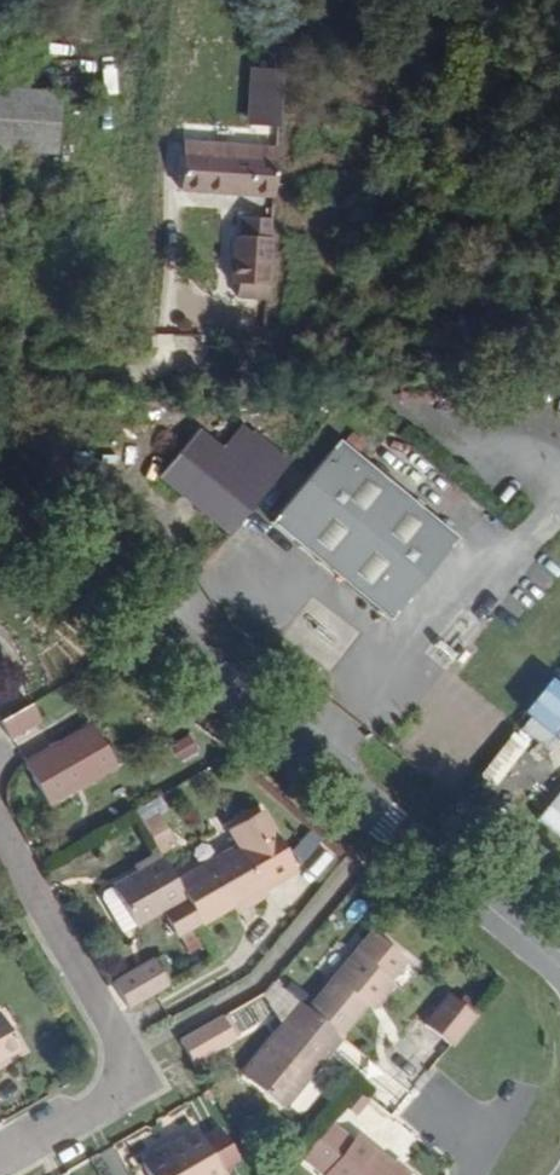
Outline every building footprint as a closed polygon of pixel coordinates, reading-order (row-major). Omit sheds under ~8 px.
[(247,121),(277,122),(279,69),(249,68),(247,121)] [(21,149),(27,90),(28,70),(0,69),(0,148),(21,149)] [(27,90),(21,149),(60,152),(63,91),(27,90)] [(276,192),(278,157),(184,153),(181,187),(276,192)] [(245,233),(273,236),(274,220),(246,219),(245,233)] [(240,295),(270,297),(273,236),(245,233),(235,233),(231,280),(240,281),(240,295)] [(155,474),(227,536),(287,462),(239,423),(220,446),(195,426),(155,474)] [(455,532),(337,437),(269,523),(389,616),(455,532)] [(559,729),(559,688),(557,685),(551,680),(525,712),(554,736),(559,729)] [(36,725),(27,709),(0,725),(10,741),(36,725)] [(91,729),(24,768),(47,807),(113,767),(91,729)] [(187,737),(166,745),(174,763),(194,755),(187,737)] [(535,819),(559,839),(559,789),(535,819)] [(233,848),(174,883),(199,927),(231,907),(258,891),(288,870),(256,813),(225,831),(233,848)] [(144,820),(154,853),(170,848),(160,815),(144,820)] [(174,883),(158,856),(148,862),(150,871),(141,877),(104,898),(123,934),(161,913),(178,939),(199,927),(174,883)] [(150,871),(148,862),(139,867),(141,877),(150,871)] [(262,896),(258,891),(231,907),(234,914),(262,896)] [(308,1009),(341,1036),(368,1003),(373,1007),(393,984),(390,979),(403,961),(370,933),(308,1009)] [(126,1012),(154,995),(172,985),(158,961),(112,988),(126,1012)] [(305,997),(282,977),(276,984),(300,1003),(305,997)] [(424,1027),(449,1046),(474,1016),(448,996),(424,1027)] [(286,1103),(341,1036),(308,1009),(300,1003),(246,1072),(286,1103)] [(22,1050),(2,1015),(0,1015),(0,1063),(22,1050)] [(179,1041),(192,1063),(234,1038),(222,1016),(179,1041)] [(343,1068),(394,1107),(406,1091),(355,1053),(343,1068)] [(356,1119),(369,1101),(357,1089),(342,1107),(356,1119)] [(296,1162),(313,1174),(400,1174),(352,1137),(346,1143),(325,1127),(296,1162)] [(194,1135),(142,1165),(147,1174),(216,1174),(194,1135)]
